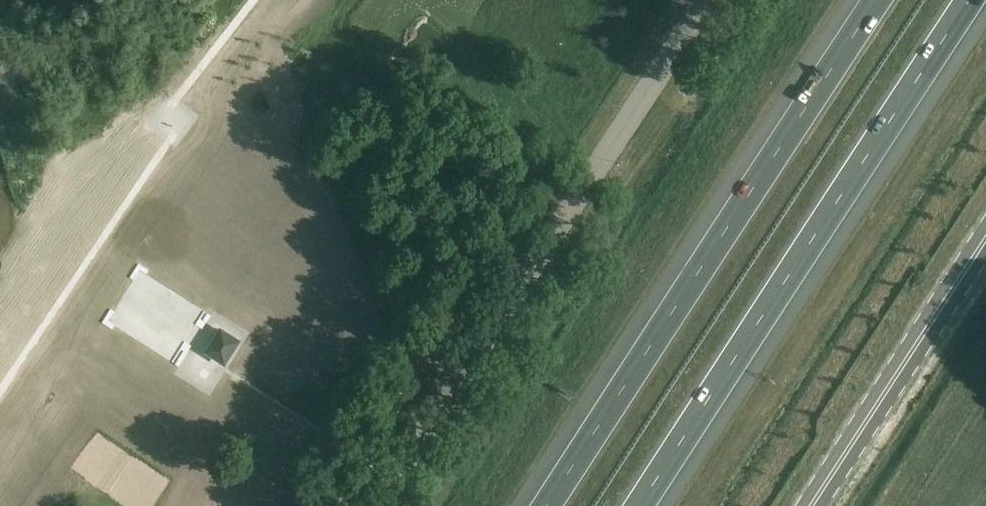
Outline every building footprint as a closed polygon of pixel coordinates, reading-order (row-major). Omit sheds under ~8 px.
[(220,329),(206,352),(224,363),(238,341),(220,329)] [(224,497),(218,505),(238,505),(224,497)]
